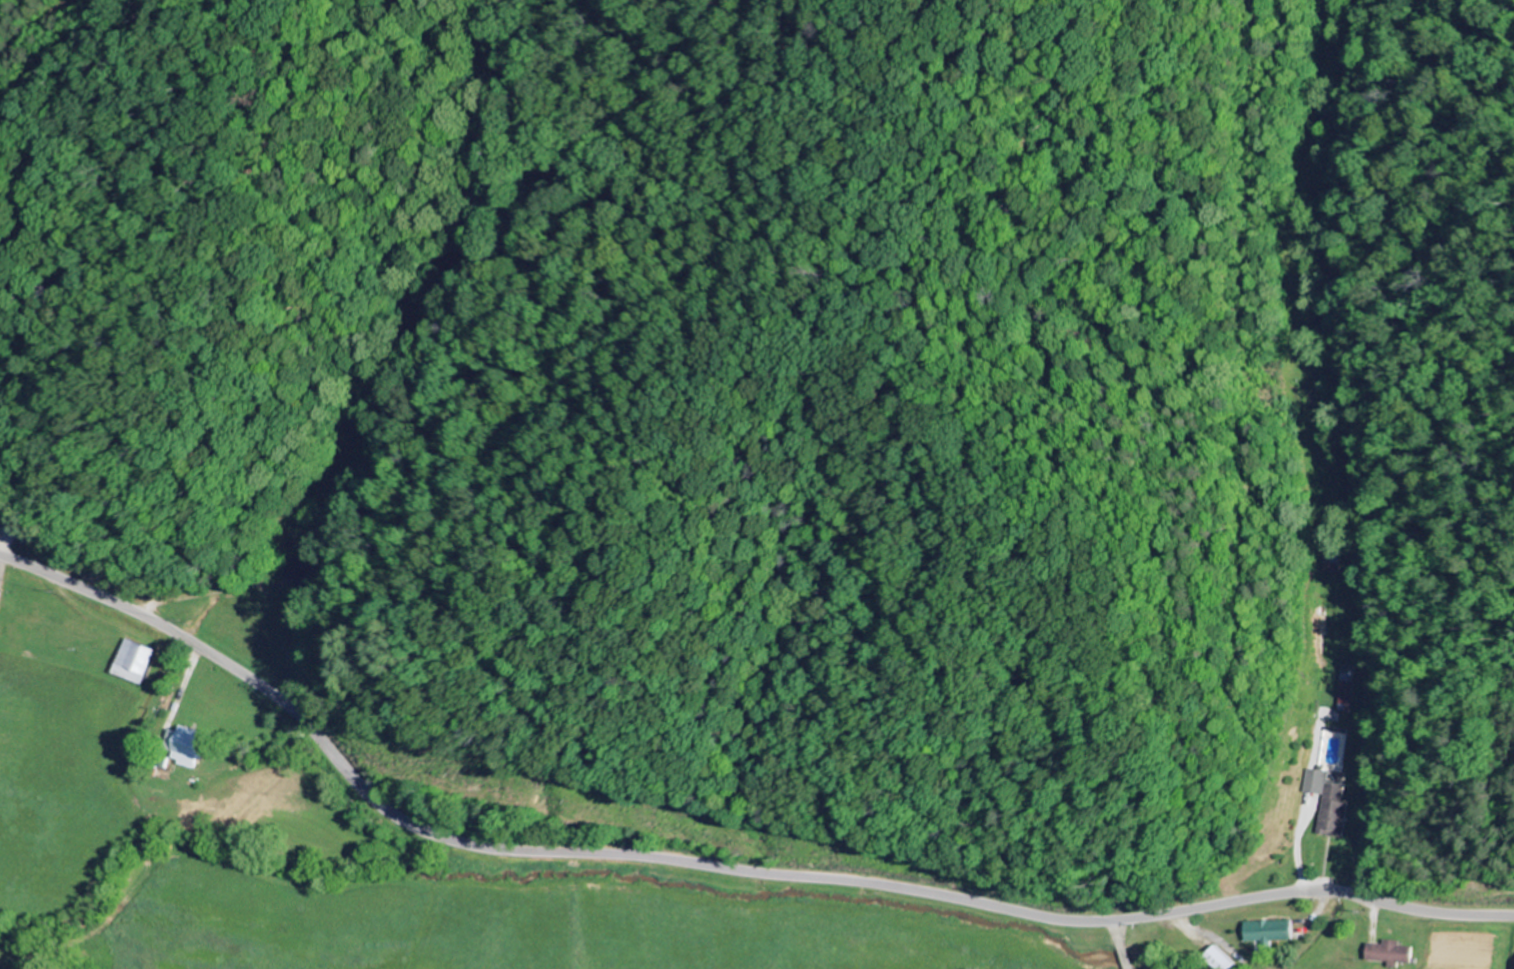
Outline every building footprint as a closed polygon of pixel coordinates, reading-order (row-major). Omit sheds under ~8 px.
[(144,687),(157,651),(126,639),(112,675),(144,687)] [(1339,713),(1353,713),(1353,675),(1340,674),(1339,713)] [(170,730),(167,741),(176,743),(172,763),(199,769),(207,733),(180,727),(178,732),(170,730)] [(1345,787),(1324,785),(1319,835),(1345,838),(1349,803),(1344,802),(1345,787)] [(1246,923),(1247,943),(1293,941),(1292,921),(1246,923)] [(1368,961),(1390,963),(1389,968),(1399,968),(1400,964),(1412,965),(1414,948),(1400,947),(1401,942),(1385,941),(1385,945),(1369,944),(1368,961)] [(1237,966),(1217,948),(1207,959),(1218,968),(1234,968),(1237,966)]
